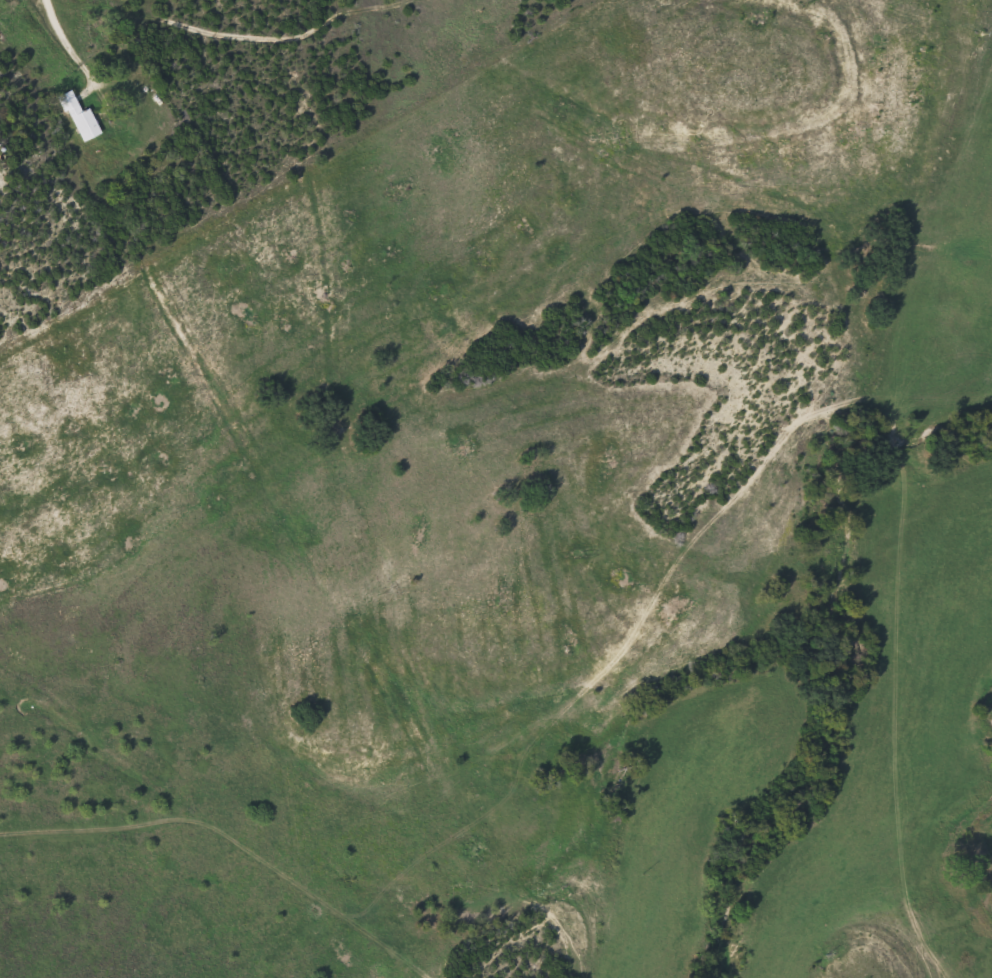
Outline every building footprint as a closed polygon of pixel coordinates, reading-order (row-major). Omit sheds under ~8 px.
[(102,134),(83,143),(61,96),(73,91),(83,112),(90,108),(102,134)]
